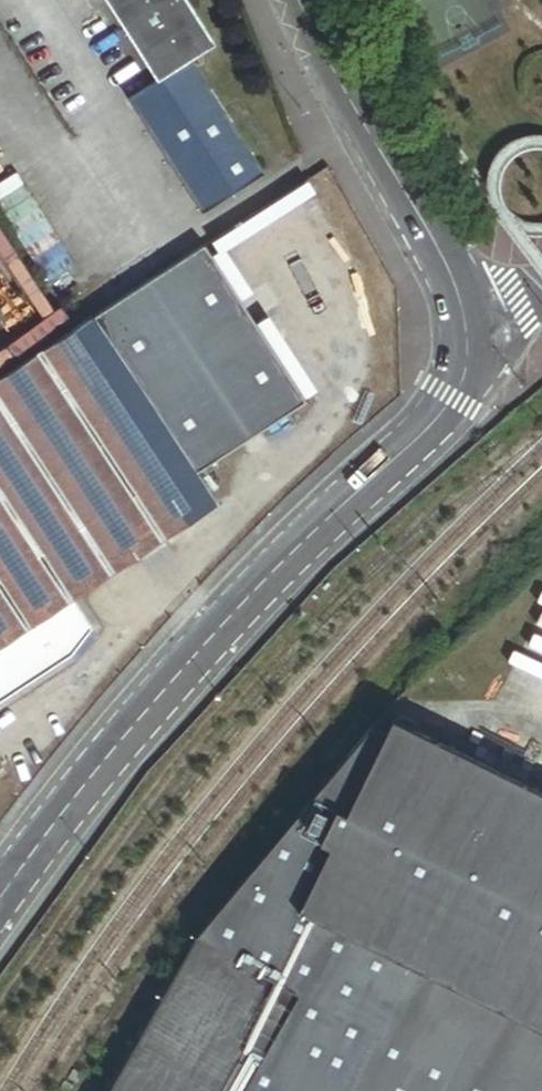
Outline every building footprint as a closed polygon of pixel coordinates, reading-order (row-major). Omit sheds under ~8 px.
[(156,82),(191,59),(215,44),(187,0),(104,0),(156,82)] [(265,175),(191,59),(156,82),(128,100),(202,215),(265,175)] [(215,289),(116,354),(179,450),(279,385),(215,289)] [(94,320),(72,335),(0,382),(0,646),(72,599),(215,504),(208,494),(197,477),(194,472),(179,450),(116,354),(94,320)] [(293,407),(279,385),(179,450),(194,472),(293,407)] [(215,466),(197,477),(208,494),(225,482),(215,466)] [(72,599),(0,646),(0,701),(73,653),(92,630),(72,599)] [(399,719),(391,733),(376,726),(201,936),(302,992),(245,1090),(541,1090),(541,789),(399,719)] [(302,992),(201,936),(113,1090),(245,1090),(302,992)]
